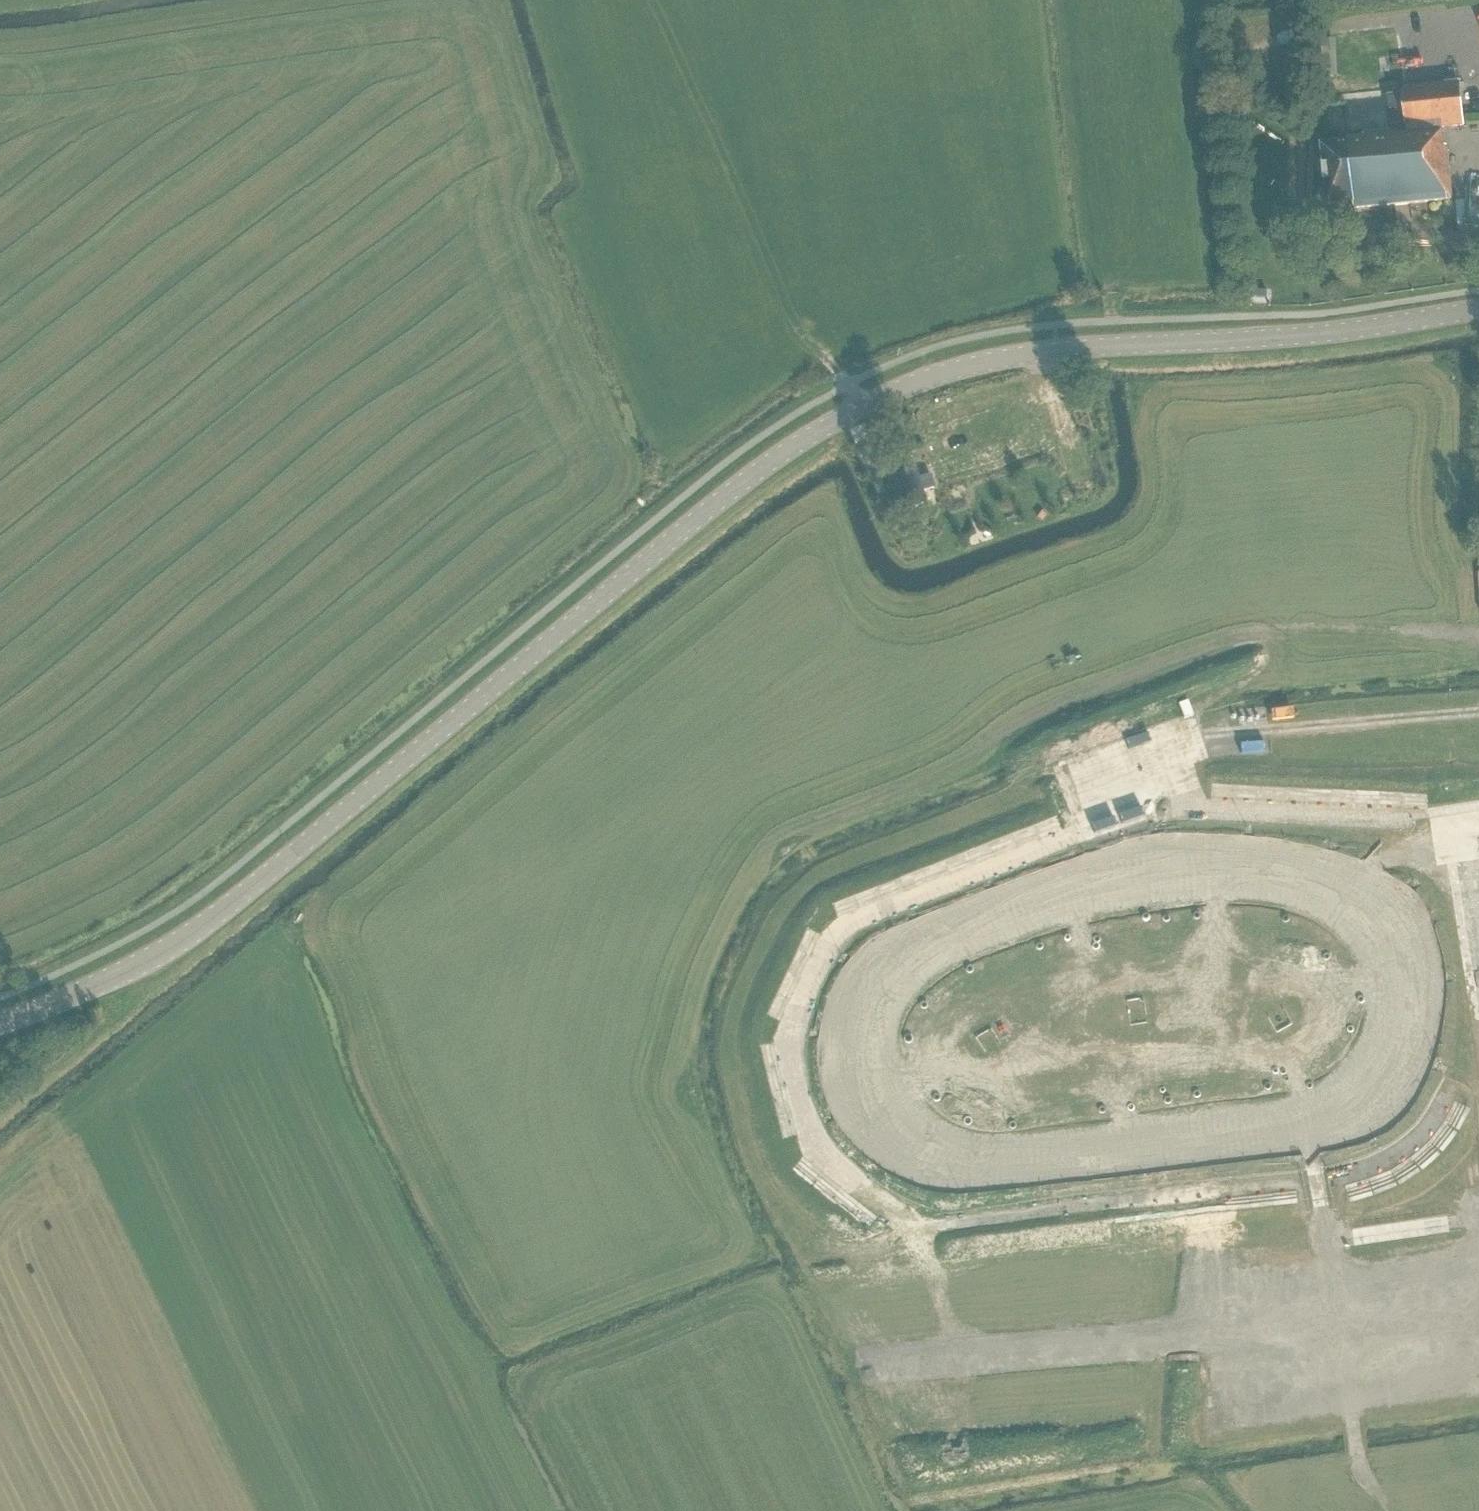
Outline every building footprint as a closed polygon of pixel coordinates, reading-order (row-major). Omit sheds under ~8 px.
[(1317,49),(1333,50),(1334,36),(1319,34),(1317,49)] [(1442,129),(1463,127),(1459,82),(1343,92),(1346,131),(1362,130),(1362,140),(1321,143),(1327,205),(1353,203),(1353,209),(1451,201),(1446,148),(1443,148),(1442,129)] [(915,468),(891,475),(902,510),(925,503),(915,468)] [(1455,1097),(1449,1114),(1466,1120),(1472,1102),(1455,1097)]
